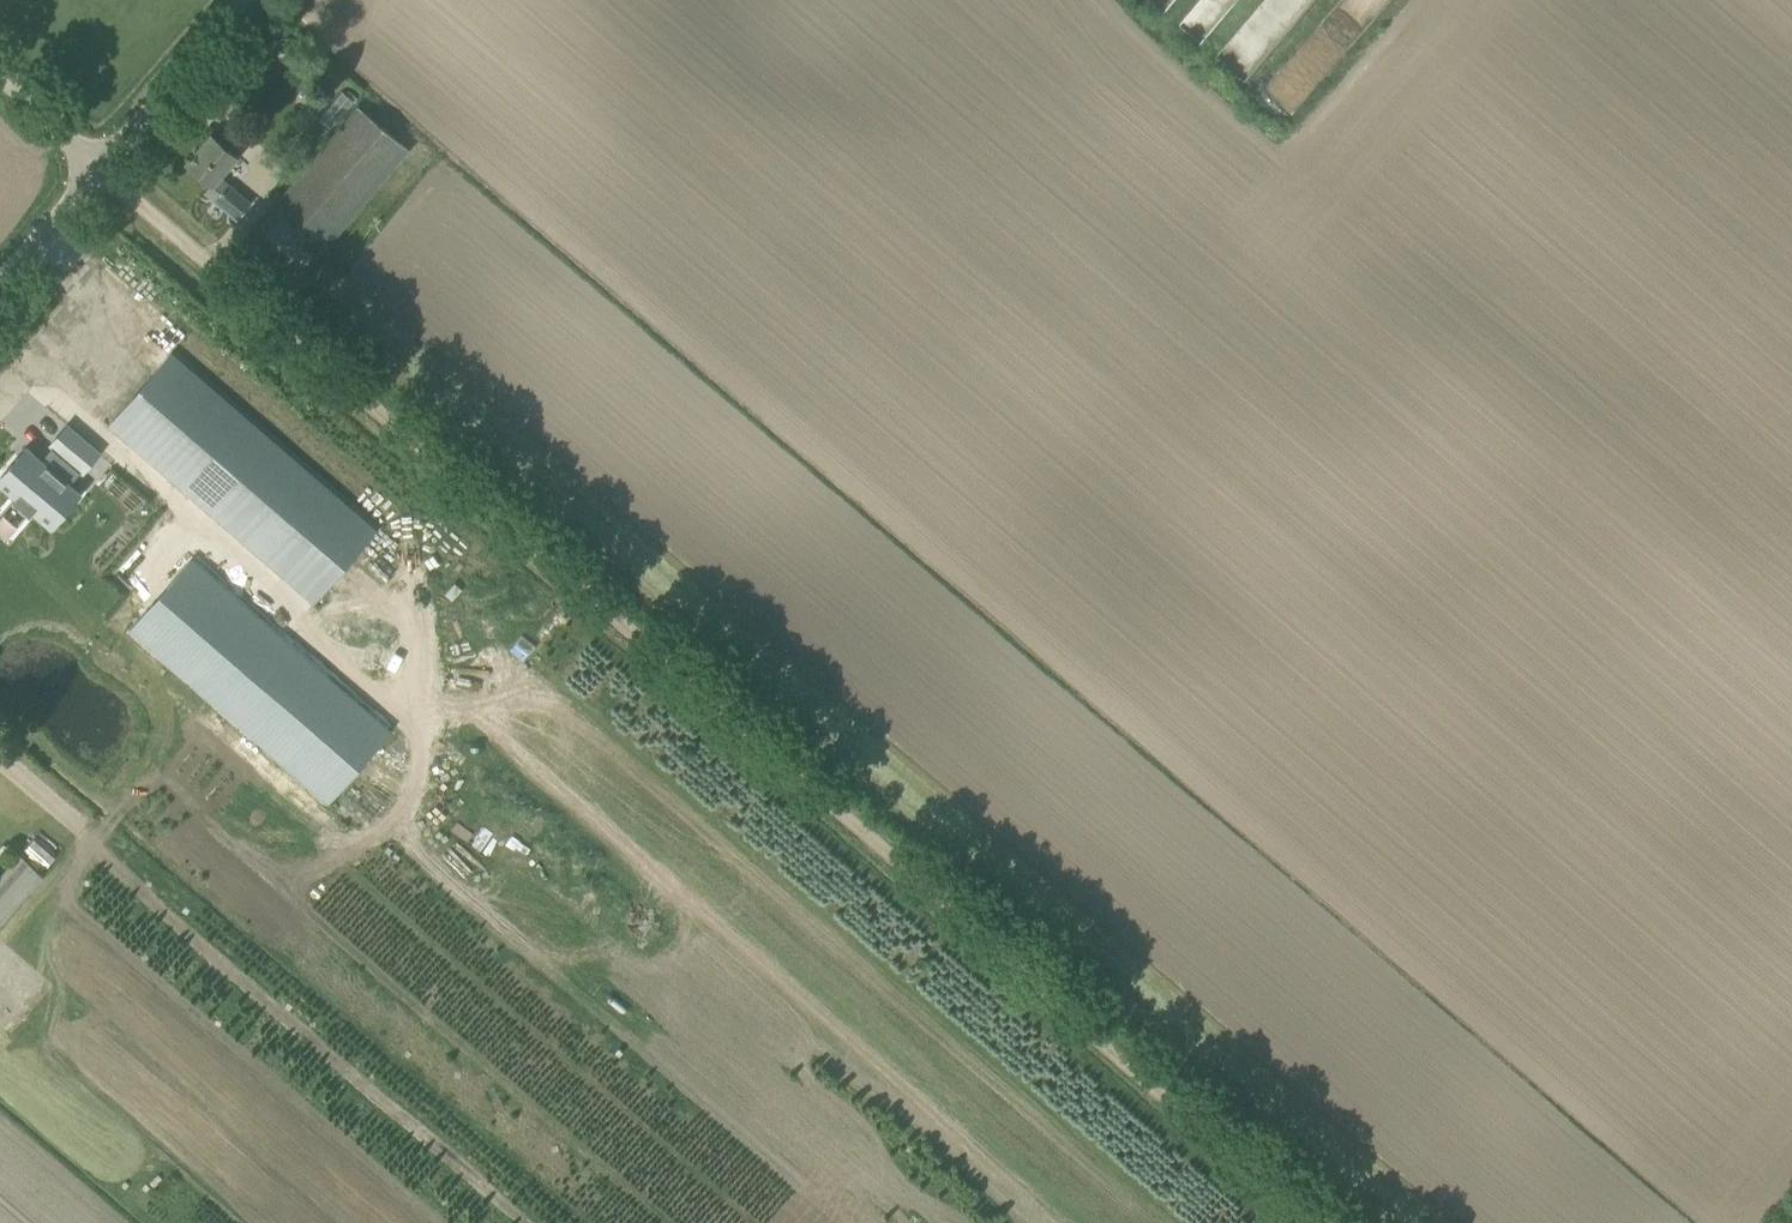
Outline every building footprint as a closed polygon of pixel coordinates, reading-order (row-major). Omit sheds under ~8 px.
[(1204,20),(1236,2),(1237,0),(1199,0),(1193,17),(1204,20)] [(341,90),(323,118),(337,127),(356,99),(341,90)] [(359,108),(275,208),(323,249),(408,149),(359,108)] [(222,178),(239,157),(212,134),(186,164),(211,185),(205,192),(238,219),(252,203),(222,178)] [(110,428),(316,605),(377,533),(171,356),(110,428)] [(397,736),(191,559),(129,631),(335,808),(397,736)] [(42,875),(19,854),(0,876),(0,924),(42,875)]
